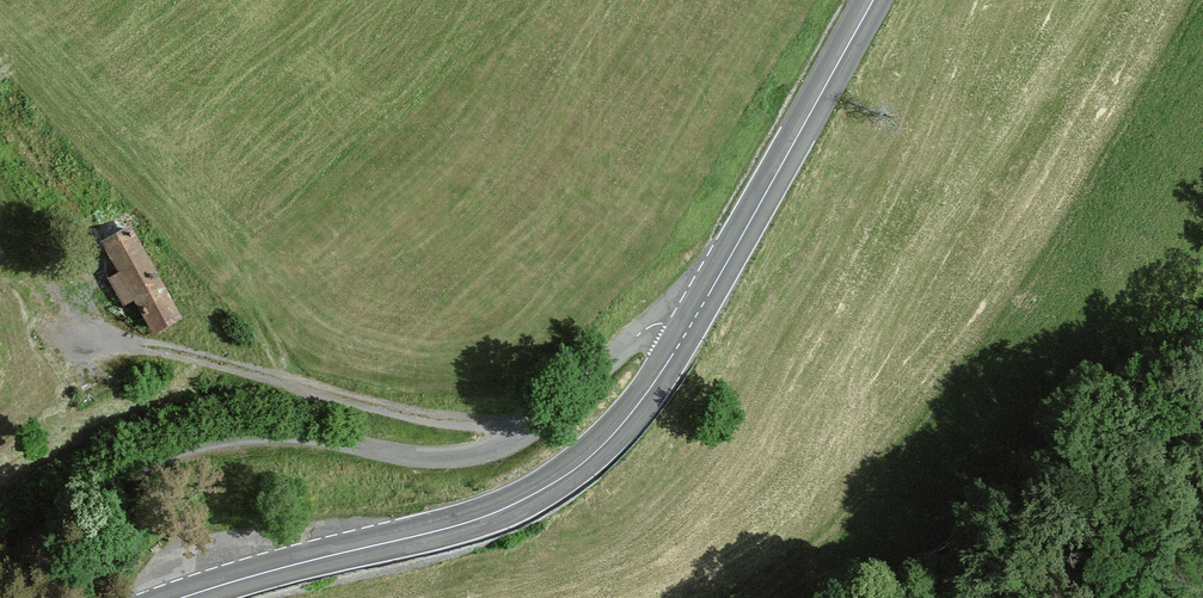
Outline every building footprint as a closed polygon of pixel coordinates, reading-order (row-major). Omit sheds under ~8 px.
[(175,319),(133,228),(92,247),(120,308),(137,301),(151,330),(175,319)]
